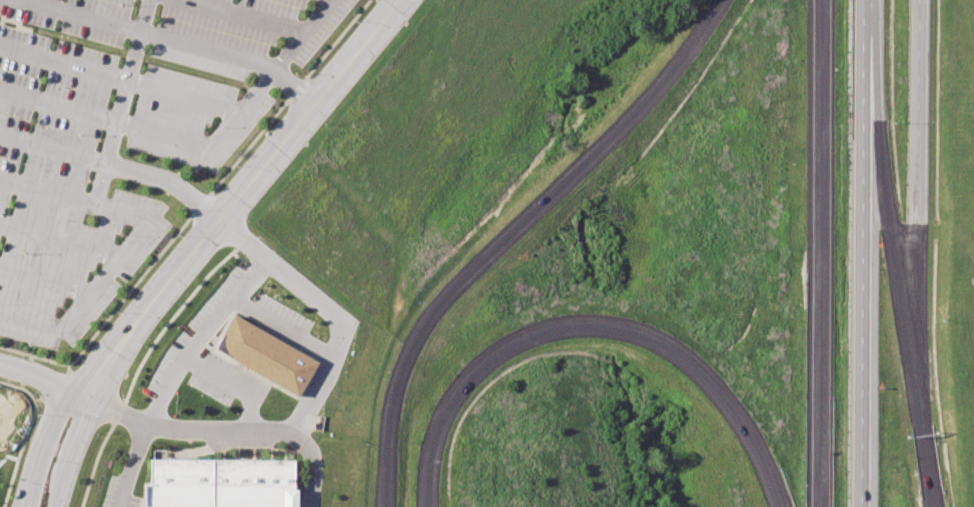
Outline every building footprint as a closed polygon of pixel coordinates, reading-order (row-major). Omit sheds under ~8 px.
[(236,314),(217,347),(299,397),(319,361),(236,314)] [(150,506),(295,506),(296,462),(152,460),(150,506)]
